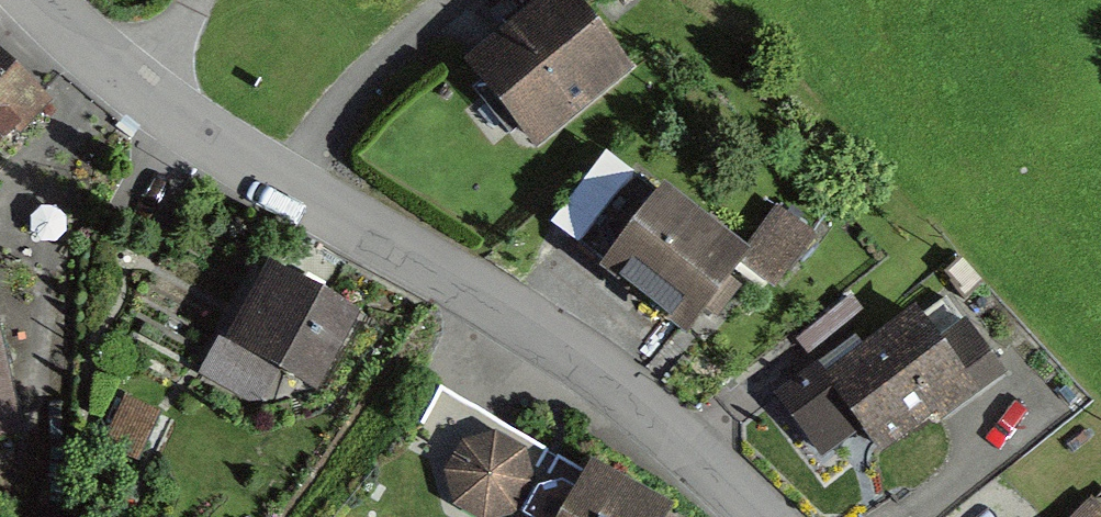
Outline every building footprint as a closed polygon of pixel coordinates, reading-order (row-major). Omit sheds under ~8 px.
[(575,0),(553,0),(479,63),(550,146),(637,72),(575,0)] [(65,120),(0,56),(0,186),(65,120)] [(828,240),(786,210),(761,245),(688,193),(680,205),(650,184),(598,258),(719,343),(768,273),(793,290),(828,240)] [(365,320),(271,271),(229,350),(322,400),(365,320)] [(827,371),(788,400),(835,462),(876,431),(899,463),(1013,377),(973,326),(946,346),(924,317),(837,383),(827,371)] [(29,446),(0,329),(0,453),(29,446)] [(453,400),(442,450),(448,497),(489,516),(669,516),(453,400)] [(1088,516),(1100,516),(1100,503),(1088,516)]
